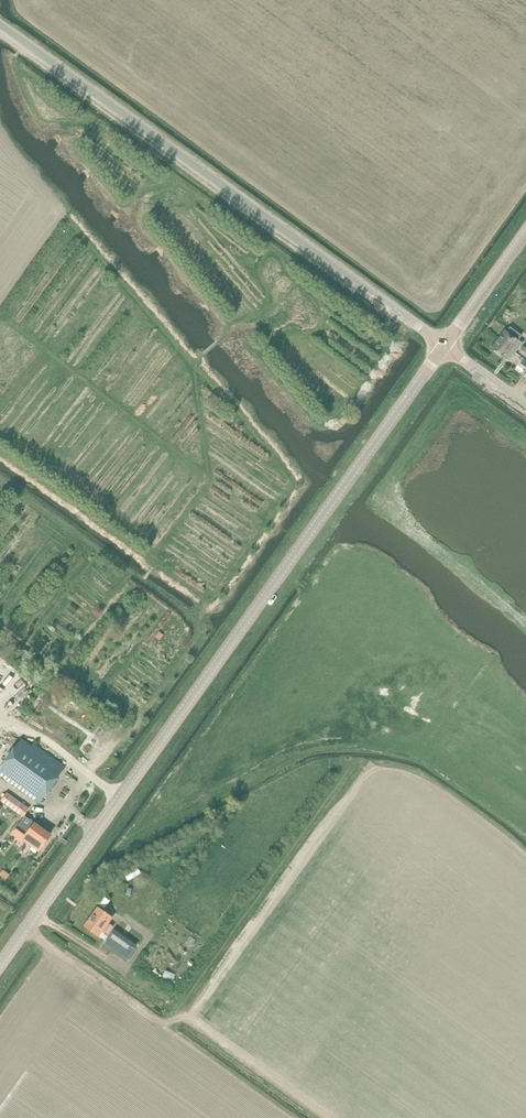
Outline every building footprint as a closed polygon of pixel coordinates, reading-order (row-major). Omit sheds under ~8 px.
[(505,330),(498,340),(515,352),(521,345),(517,342),(522,336),(510,327),(507,332),(505,330)] [(515,352),(498,340),(491,349),(504,359),(505,357),(509,360),(515,352)] [(0,770),(0,774),(40,804),(66,769),(34,745),(32,747),(23,740),(0,770)] [(7,793),(1,801),(24,817),(29,809),(7,793)] [(50,835),(30,821),(25,817),(13,834),(22,841),(24,839),(39,850),(50,835)] [(98,907),(85,927),(99,937),(103,932),(107,935),(113,926),(109,923),(113,918),(98,907)] [(114,930),(105,944),(127,960),(137,946),(114,930)] [(165,971),(162,979),(172,982),(175,974),(165,971)]
